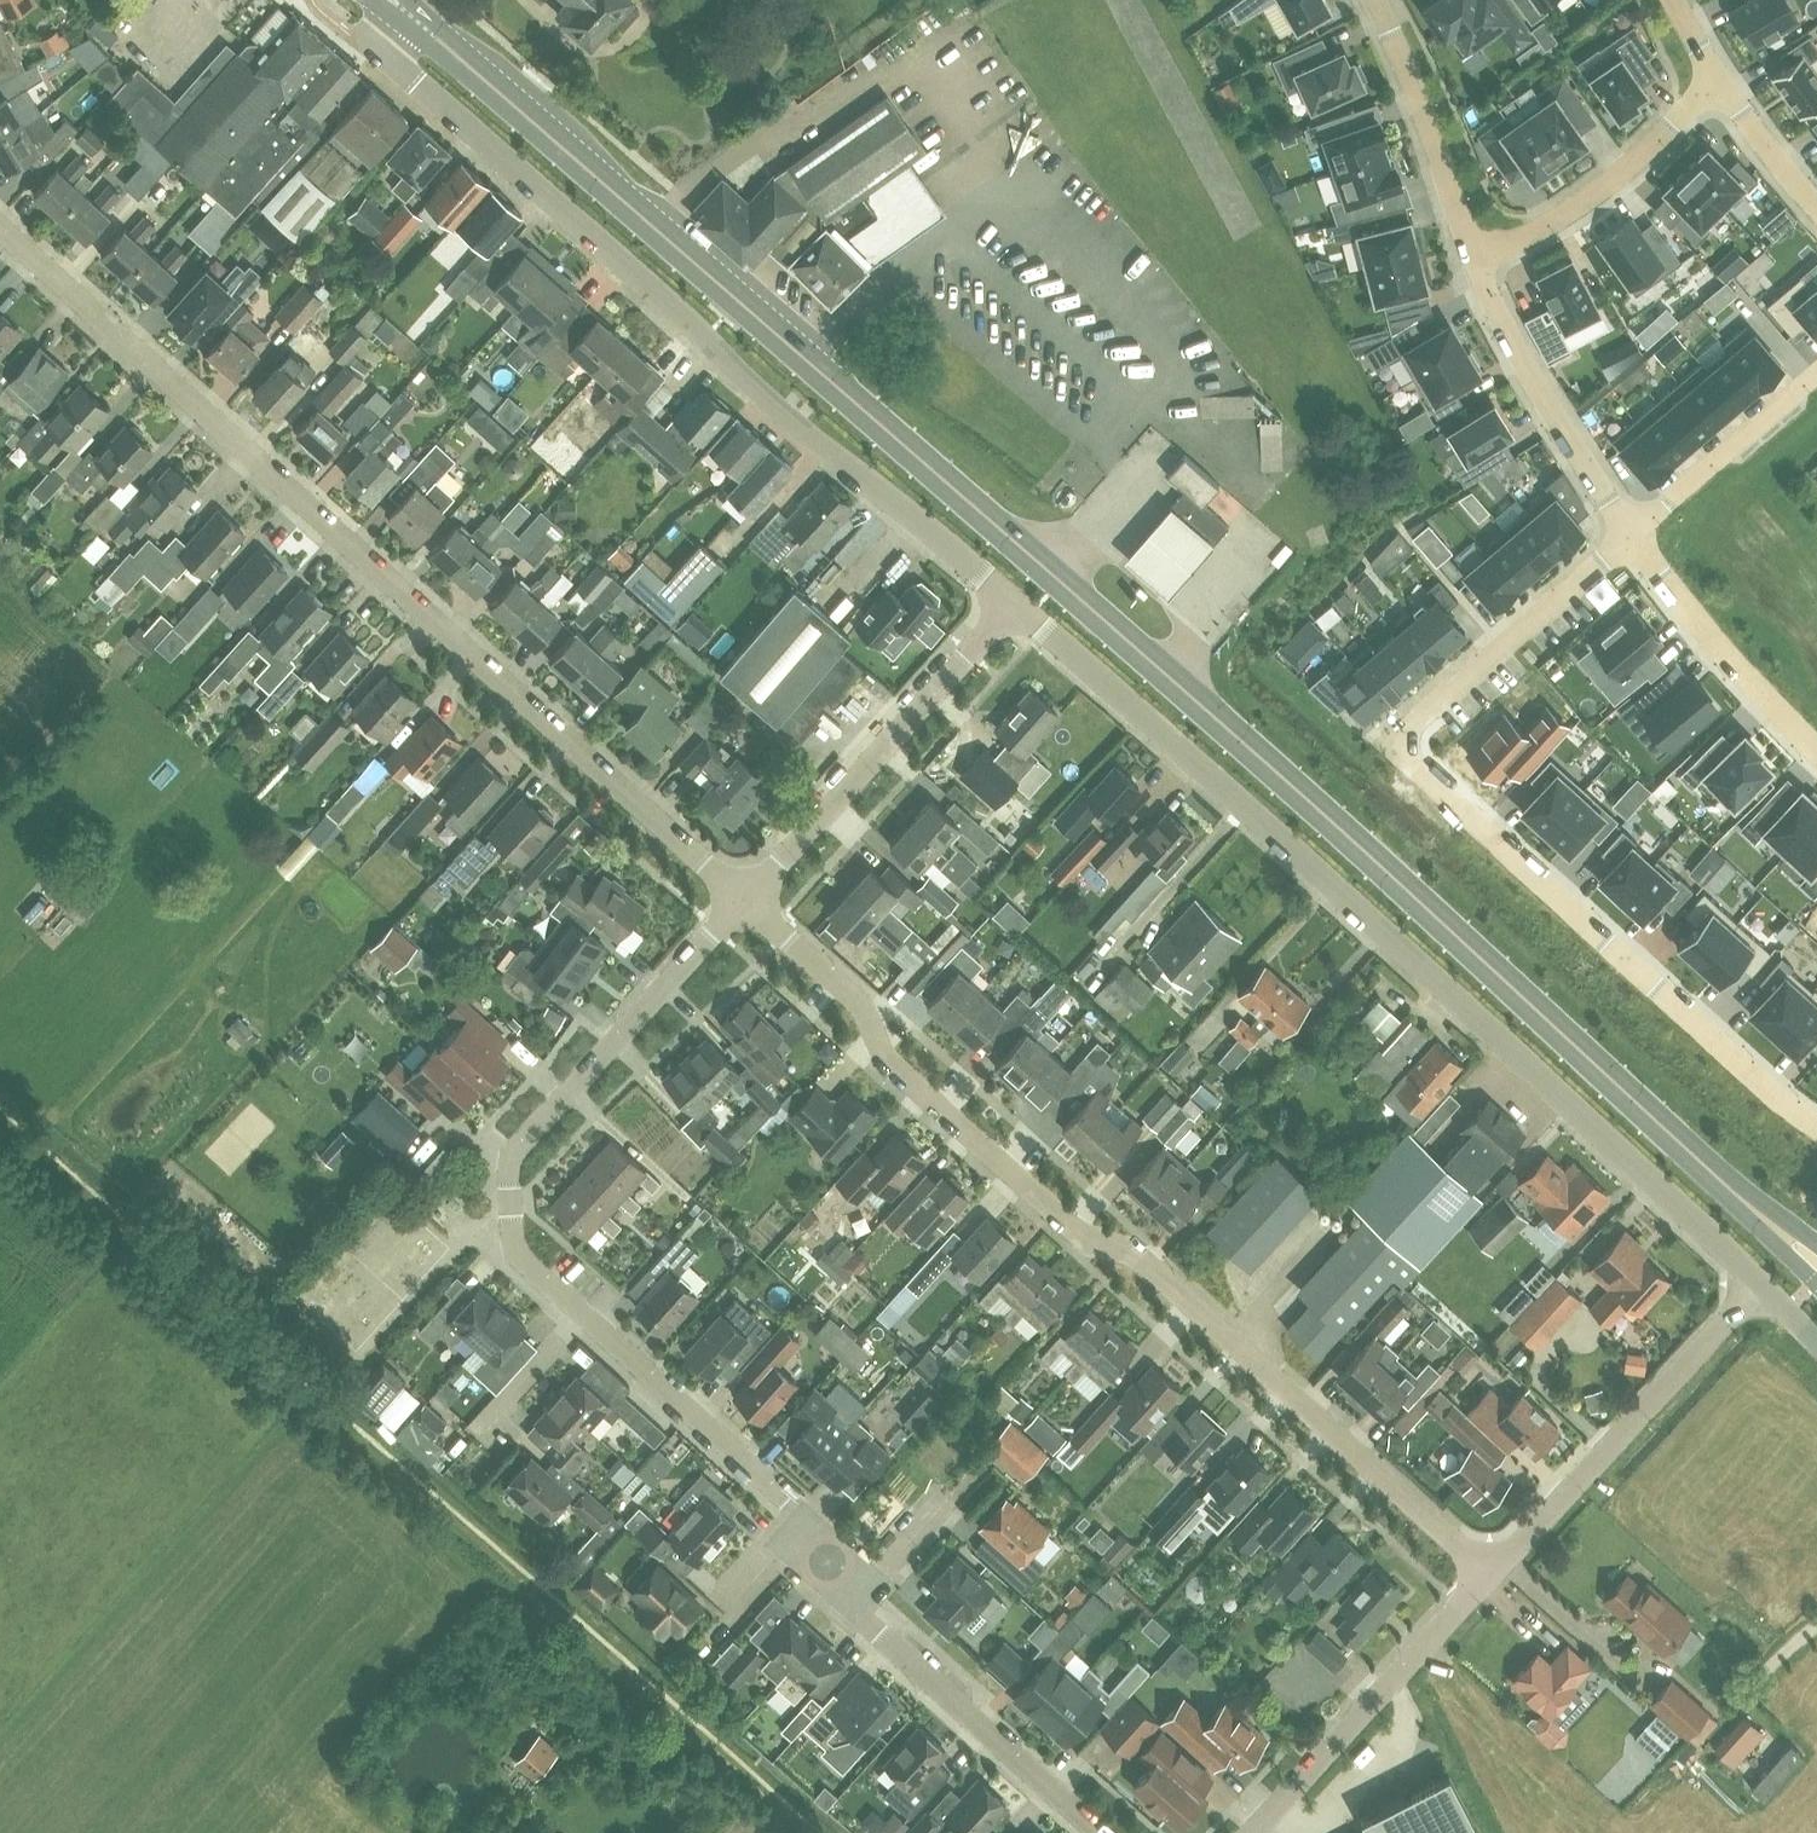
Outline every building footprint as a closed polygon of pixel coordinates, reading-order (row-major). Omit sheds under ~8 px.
[(33,4),(30,0),(6,0),(14,14),(33,4)] [(237,8),(229,0),(206,0),(205,1),(224,20),(237,8)] [(557,13),(574,28),(575,34),(582,41),(589,41),(591,43),(613,20),(623,30),(640,11),(629,2),(631,0),(569,0),(557,13)] [(1229,7),(1238,22),(1275,0),(1239,0),(1229,7)] [(1297,29),(1331,9),(1326,0),(1281,0),(1297,29)] [(1427,8),(1446,34),(1449,32),(1463,52),(1464,51),(1464,50),(1470,46),(1473,50),(1502,29),(1513,43),(1512,44),(1515,47),(1521,42),(1529,36),(1502,0),(1491,0),(1486,4),(1483,0),(1438,0),(1427,8)] [(1532,20),(1546,10),(1541,4),(1547,0),(1517,0),(1532,20)] [(1731,10),(1752,46),(1766,38),(1767,40),(1781,32),(1780,29),(1798,19),(1787,0),(1748,0),(1731,10)] [(263,206),(315,149),(305,139),(310,134),(284,112),(294,101),(292,99),(297,93),(320,113),(358,70),(294,14),(263,49),(258,44),(248,44),(240,53),(239,52),(175,125),(165,116),(176,103),(137,68),(107,101),(220,200),(238,216),(254,198),(263,206)] [(118,37),(98,19),(89,29),(110,46),(118,37)] [(26,69),(1,21),(0,22),(0,67),(7,79),(26,69)] [(1652,52),(1635,28),(1634,27),(1603,48),(1599,51),(1608,64),(1590,77),(1619,119),(1639,105),(1635,100),(1647,92),(1642,85),(1655,76),(1643,59),(1652,52)] [(31,67),(43,60),(65,48),(58,35),(35,47),(38,52),(26,58),(31,67)] [(1809,62),(1816,56),(1816,46),(1810,36),(1781,55),(1788,65),(1772,76),(1800,116),(1816,104),(1816,74),(1809,62)] [(1338,96),(1363,85),(1361,80),(1366,78),(1360,65),(1355,67),(1353,62),(1349,64),(1343,52),(1328,58),(1320,41),(1275,61),(1289,91),(1302,85),(1312,108),(1325,102),(1327,107),(1340,101),(1338,96)] [(7,79),(0,82),(0,138),(5,134),(23,123),(9,100),(13,98),(20,90),(44,77),(37,64),(26,70),(26,69),(7,79)] [(1556,97),(1529,116),(1560,160),(1568,155),(1571,159),(1587,147),(1584,144),(1586,142),(1568,117),(1584,106),(1563,77),(1549,87),(1556,97)] [(372,87),(315,149),(263,206),(292,232),(301,240),(376,156),(408,120),(372,87)] [(840,210),(909,164),(908,162),(926,149),(888,95),(774,175),(749,202),(723,178),(692,212),(752,266),(768,249),(783,263),(840,210)] [(1335,171),(1385,153),(1381,141),(1386,140),(1378,118),(1361,124),(1356,110),(1306,127),(1312,143),(1324,139),(1335,171)] [(23,123),(5,134),(0,138),(0,157),(8,170),(25,160),(39,173),(83,124),(74,116),(70,120),(68,118),(56,132),(43,111),(23,123)] [(1560,160),(1529,116),(1502,135),(1495,125),(1480,135),(1501,164),(1517,153),(1534,179),(1536,177),(1539,181),(1555,170),(1552,166),(1560,160)] [(406,200),(420,184),(450,152),(420,124),(389,158),(408,174),(394,190),(406,200)] [(105,141),(88,125),(75,139),(92,155),(105,141)] [(1748,190),(1753,185),(1758,180),(1738,158),(1727,169),(1707,148),(1686,169),(1726,209),(1746,189),(1747,189),(1748,190)] [(1385,153),(1335,171),(1346,203),(1333,207),(1339,223),(1386,210),(1394,208),(1390,196),(1395,194),(1393,187),(1401,184),(1394,163),(1389,164),(1385,153)] [(61,218),(94,180),(83,171),(88,164),(79,156),(63,173),(57,168),(34,194),(61,218)] [(158,210),(189,176),(174,162),(143,196),(158,210)] [(452,224),(487,184),(462,162),(427,201),(452,224)] [(840,210),(783,263),(793,272),(797,269),(832,303),(868,267),(944,212),(909,164),(840,210)] [(141,195),(158,177),(145,165),(129,184),(141,195)] [(1706,229),(1726,209),(1686,169),(1665,190),(1685,210),(1674,221),(1696,244),(1709,232),(1706,229)] [(94,180),(61,218),(87,241),(111,216),(105,211),(121,193),(111,184),(105,190),(94,180)] [(489,253),(522,215),(490,187),(457,224),(489,253)] [(372,237),(390,216),(367,195),(349,216),(372,237)] [(238,216),(220,200),(191,233),(213,253),(241,220),(237,216),(238,216)] [(391,253),(421,218),(405,203),(374,238),(391,253)] [(263,206),(247,223),(277,249),(292,232),(263,206)] [(1386,210),(1339,223),(1332,225),(1334,234),(1348,230),(1350,237),(1358,235),(1366,268),(1419,254),(1418,250),(1424,248),(1420,233),(1414,234),(1410,221),(1411,221),(1411,219),(1409,220),(1390,225),(1386,210)] [(128,278),(151,252),(140,242),(155,225),(146,216),(130,234),(124,229),(101,254),(128,278)] [(1631,218),(1598,241),(1636,295),(1682,262),(1664,238),(1652,246),(1631,218)] [(151,252),(128,278),(154,302),(178,276),(172,271),(188,254),(178,245),(162,262),(151,252)] [(519,310),(555,270),(530,248),(505,276),(493,266),(480,280),(465,267),(446,289),(460,302),(470,292),(491,310),(503,296),(519,310)] [(1419,254),(1366,268),(1375,301),(1375,303),(1377,302),(1376,302),(1383,300),(1392,335),(1415,321),(1417,320),(1413,303),(1418,301),(1415,292),(1427,289),(1429,289),(1428,287),(1427,282),(1432,281),(1427,265),(1422,266),(1419,254)] [(1548,307),(1524,319),(1548,363),(1572,351),(1561,330),(1598,311),(1572,259),(1539,276),(1546,291),(1545,291),(1552,303),(1553,303),(1555,307),(1549,309),(1548,307)] [(223,324),(241,303),(240,302),(262,277),(250,266),(245,272),(237,265),(220,284),(206,271),(171,312),(179,319),(176,322),(191,335),(214,309),(224,318),(221,321),(222,322),(223,323),(223,324)] [(555,270),(519,310),(532,321),(520,336),(526,341),(516,353),(516,361),(526,370),(539,356),(542,358),(566,331),(563,328),(551,317),(576,288),(555,270)] [(1767,305),(1792,334),(1806,322),(1816,335),(1816,287),(1813,291),(1801,276),(1767,305)] [(1716,289),(1726,301),(1737,291),(1727,280),(1716,289)] [(325,301),(323,300),(331,292),(322,284),(319,288),(318,287),(314,291),(304,282),(275,315),(296,333),(325,301)] [(346,362),(385,318),(387,316),(372,302),(331,348),(346,362)] [(241,303),(223,324),(230,329),(210,352),(237,376),(258,352),(257,351),(269,337),(248,319),(253,313),(242,303),(241,303)] [(22,333),(0,313),(0,358),(22,333)] [(566,331),(542,358),(565,379),(576,366),(570,361),(577,353),(600,374),(627,344),(597,318),(577,341),(566,331)] [(1376,368),(1400,354),(1414,378),(1465,349),(1453,329),(1450,323),(1425,338),(1415,322),(1392,335),(1366,351),(1376,368)] [(1722,344),(1726,349),(1758,386),(1782,366),(1746,324),(1722,344)] [(1815,361),(1816,359),(1816,336),(1804,347),(1815,361)] [(627,344),(600,374),(619,390),(612,398),(606,393),(595,405),(620,428),(622,427),(642,406),(640,405),(645,400),(630,387),(650,365),(627,344)] [(5,388),(32,413),(67,374),(39,349),(28,361),(18,352),(0,372),(0,394),(5,388)] [(1455,389),(1480,374),(1477,369),(1480,367),(1471,352),(1468,354),(1465,349),(1414,378),(1437,417),(1463,402),(1455,389)] [(1738,403),(1758,386),(1726,349),(1706,366),(1738,403)] [(305,384),(315,372),(292,351),(254,393),(279,415),(306,385),(305,384)] [(354,354),(346,362),(345,364),(346,365),(315,400),(321,406),(297,431),(326,457),(347,434),(328,417),(362,379),(361,378),(370,368),(354,354)] [(1702,362),(1680,381),(1716,422),(1738,403),(1706,366),(1702,362)] [(1716,422),(1680,381),(1658,400),(1694,441),(1716,422)] [(67,478),(85,458),(75,449),(109,411),(81,387),(48,423),(41,417),(18,442),(6,456),(14,464),(24,452),(20,449),(22,446),(30,453),(34,449),(47,461),(65,440),(73,448),(56,466),(55,465),(24,499),(31,505),(21,515),(28,521),(44,502),(45,503),(67,478)] [(360,437),(392,401),(378,389),(366,402),(364,400),(344,422),(360,437)] [(1261,389),(1211,401),(1216,422),(1266,411),(1261,389)] [(392,401),(360,437),(357,441),(368,451),(346,476),(372,499),(399,470),(385,457),(402,439),(390,429),(391,428),(391,427),(415,402),(402,390),(392,401)] [(642,406),(622,427),(677,476),(691,461),(687,457),(702,441),(704,443),(731,413),(706,390),(693,405),(689,401),(675,417),(675,418),(662,433),(651,423),(655,418),(642,406)] [(1636,418),(1672,460),(1694,441),(1658,400),(1636,418)] [(1492,470),(1515,456),(1504,438),(1512,433),(1494,404),(1449,432),(1458,447),(1446,455),(1465,486),(1492,470)] [(1401,426),(1408,439),(1433,424),(1426,412),(1401,426)] [(1270,472),(1292,472),(1293,416),(1270,416),(1270,472)] [(738,418),(710,448),(709,448),(698,460),(711,472),(722,460),(736,472),(722,486),(752,513),(792,468),(788,464),(795,456),(763,428),(757,435),(738,418)] [(1648,480),(1672,460),(1636,418),(1612,439),(1648,480)] [(90,451),(85,458),(67,478),(81,490),(91,478),(103,489),(116,476),(123,483),(152,451),(142,441),(144,439),(145,435),(136,427),(132,428),(129,430),(126,427),(98,458),(90,451)] [(438,480),(456,460),(437,442),(390,494),(401,504),(390,515),(417,540),(456,497),(438,480)] [(1220,485),(1185,454),(1168,474),(1186,489),(1171,504),(1215,542),(1230,526),(1204,503),(1220,485)] [(1517,454),(1515,456),(1492,470),(1495,473),(1506,486),(1528,467),(1517,454)] [(166,527),(198,492),(171,468),(127,517),(142,530),(155,516),(166,527)] [(569,483),(554,470),(546,479),(561,492),(569,483)] [(1524,508),(1528,512),(1559,549),(1560,550),(1583,530),(1571,516),(1585,504),(1563,470),(1544,486),(1546,489),(1524,508)] [(1507,487),(1495,473),(1486,481),(1498,495),(1507,487)] [(817,548),(853,508),(823,482),(789,519),(780,511),(751,543),(775,565),(797,540),(795,537),(800,532),(817,548)] [(516,488),(509,495),(505,491),(491,506),(504,518),(518,503),(517,502),(524,495),(516,488)] [(84,550),(99,533),(122,507),(107,494),(84,519),(92,526),(81,538),(84,541),(80,547),(84,550)] [(1466,504),(1479,518),(1488,511),(1475,496),(1466,504)] [(1150,528),(1130,552),(1173,590),(1197,563),(1215,542),(1171,504),(1150,528)] [(165,552),(146,573),(162,588),(175,574),(178,577),(191,562),(207,576),(245,534),(219,511),(186,548),(175,538),(164,550),(165,552)] [(454,573),(502,520),(493,512),(479,527),(479,526),(470,536),(457,524),(431,552),(454,573)] [(1538,568),(1559,549),(1528,512),(1506,531),(1538,568)] [(510,528),(502,520),(454,573),(476,593),(502,565),(489,554),(499,543),(497,542),(510,528)] [(554,536),(536,520),(513,546),(534,565),(557,539),(554,536)] [(657,553),(672,564),(684,548),(679,544),(691,528),(681,521),(657,553)] [(1414,536),(1413,537),(1436,564),(1437,563),(1452,551),(1429,523),(1414,536)] [(1517,586),(1538,568),(1506,531),(1484,549),(1516,587),(1517,586)] [(165,552),(164,550),(150,538),(128,563),(124,559),(97,590),(104,596),(114,605),(127,591),(127,592),(145,572),(146,573),(165,552)] [(622,542),(620,544),(610,554),(610,555),(630,575),(669,616),(685,600),(716,570),(697,551),(669,578),(645,554),(645,553),(639,559),(622,542)] [(252,613),(288,573),(260,549),(225,589),(252,613)] [(1494,606),(1516,587),(1484,549),(1484,550),(1487,554),(1465,573),(1494,606)] [(592,599),(593,597),(612,576),(613,575),(600,564),(579,588),(592,599)] [(513,627),(561,573),(552,566),(539,581),(538,580),(529,590),(516,578),(491,606),(513,627)] [(58,577),(48,568),(31,587),(42,596),(58,577)] [(569,581),(561,573),(513,627),(536,647),(561,619),(549,607),(558,597),(557,595),(569,581)] [(612,576),(593,597),(606,609),(625,587),(612,576)] [(1436,599),(1417,615),(1445,648),(1465,631),(1447,609),(1458,600),(1439,578),(1427,588),(1436,599)] [(913,635),(938,605),(914,584),(876,627),(888,637),(900,624),(913,635)] [(211,586),(174,626),(189,640),(226,600),(211,586)] [(270,692),(292,668),(296,664),(289,658),(331,611),(304,587),(262,633),(263,634),(259,639),(249,629),(200,684),(210,693),(225,676),(229,680),(258,649),(270,660),(254,678),(270,692)] [(864,668),(840,647),(850,636),(795,588),(721,673),(777,721),(798,697),(817,713),(828,700),(823,696),(830,687),(840,696),(864,668)] [(1332,604),(1325,610),(1335,621),(1342,615),(1332,604)] [(1633,608),(1593,642),(1618,673),(1601,687),(1614,702),(1649,673),(1637,660),(1660,640),(1633,608)] [(1413,609),(1391,628),(1396,633),(1424,666),(1445,648),(1417,615),(1413,609)] [(665,641),(673,631),(661,620),(640,641),(653,654),(665,641)] [(596,654),(615,633),(605,624),(589,641),(576,630),(550,659),(572,680),(596,654)] [(142,627),(130,639),(145,653),(156,640),(142,627)] [(673,631),(665,641),(709,679),(718,669),(674,631),(673,631)] [(335,693),(367,657),(340,633),(308,669),(335,693)] [(625,642),(615,633),(596,654),(572,680),(595,700),(622,671),(609,659),(625,642)] [(1396,633),(1378,649),(1406,681),(1424,666),(1396,633)] [(1301,662),(1312,650),(1298,636),(1286,648),(1301,662)] [(1373,643),(1351,661),(1356,667),(1384,700),(1406,681),(1378,649),(1373,643)] [(655,754),(681,725),(665,711),(677,697),(642,667),(617,694),(639,713),(626,728),(655,754)] [(1327,670),(1308,685),(1337,712),(1350,701),(1364,717),(1384,700),(1356,667),(1338,683),(1327,670)] [(292,668),(270,692),(257,706),(270,717),(305,679),(292,668)] [(1669,669),(1633,699),(1672,745),(1716,707),(1701,690),(1697,693),(1686,680),(1682,684),(1669,669)] [(403,722),(397,718),(414,700),(387,675),(354,711),(387,740),(403,722)] [(1028,749),(1058,715),(1031,691),(997,728),(1011,741),(995,759),(1018,779),(1038,758),(1028,749)] [(722,693),(705,703),(717,723),(734,712),(722,693)] [(1505,715),(1469,754),(1496,779),(1509,764),(1521,775),(1566,725),(1547,708),(1524,733),(1505,715)] [(296,769),(304,762),(313,770),(351,728),(330,710),(293,752),(296,755),(289,762),(296,769)] [(428,778),(460,742),(432,716),(410,739),(409,738),(386,763),(401,777),(413,764),(428,778)] [(1707,746),(1679,773),(1692,787),(1705,774),(1734,804),(1771,768),(1758,754),(1761,751),(1745,733),(1719,758),(1707,746)] [(703,798),(733,825),(747,810),(745,808),(767,784),(760,778),(762,775),(762,770),(758,766),(752,766),(750,768),(738,758),(732,765),(732,761),(724,754),(719,754),(716,751),(719,747),(707,736),(681,764),(693,776),(700,769),(716,783),(703,798)] [(1541,789),(1522,809),(1545,831),(1584,788),(1551,757),(1531,779),(1541,789)] [(461,835),(474,820),(507,784),(478,758),(446,794),(459,806),(446,821),(461,835)] [(1085,788),(1069,806),(1055,821),(1074,838),(1088,823),(1100,809),(1111,818),(1140,787),(1115,765),(1091,793),(1085,788)] [(343,792),(335,801),(326,811),(321,816),(330,825),(336,819),(339,822),(351,808),(352,809),(371,788),(357,776),(343,792)] [(1741,828),(1755,841),(1764,831),(1786,852),(1816,819),(1816,793),(1814,790),(1810,794),(1802,787),(1784,806),(1772,795),(1741,828)] [(1584,788),(1545,831),(1569,852),(1588,831),(1598,841),(1618,819),(1584,788)] [(398,854),(443,804),(429,792),(383,841),(398,854)] [(541,808),(538,811),(524,798),(491,834),(522,862),(554,826),(552,824),(555,821),(555,817),(545,808),(541,808)] [(932,799),(911,822),(969,874),(977,866),(957,848),(958,847),(950,840),(961,828),(957,825),(958,824),(932,799)] [(1150,849),(1164,861),(1156,870),(1166,879),(1187,856),(1180,850),(1193,835),(1167,812),(1151,830),(1147,826),(1131,844),(1144,856),(1150,849)] [(974,818),(962,830),(988,853),(999,840),(974,818)] [(1786,852),(1809,873),(1800,883),(1814,895),(1816,892),(1816,819),(1786,852)] [(1128,820),(1111,839),(1092,857),(1103,868),(1122,849),(1139,831),(1128,820)] [(911,822),(891,844),(917,868),(919,867),(922,870),(932,859),(941,867),(942,866),(961,883),(969,874),(911,822)] [(1065,886),(1107,840),(1094,827),(1050,872),(1065,886)] [(1614,863),(1599,879),(1620,898),(1653,862),(1633,844),(1637,840),(1623,828),(1601,851),(1614,863)] [(561,832),(527,869),(526,870),(542,882),(575,845),(561,832)] [(438,909),(448,899),(456,890),(452,886),(488,845),(476,833),(421,894),(438,909)] [(1034,858),(1044,847),(1032,835),(1021,846),(1034,858)] [(1653,862),(1620,898),(1621,899),(1642,919),(1659,900),(1672,912),(1693,888),(1679,875),(1678,877),(1657,857),(1653,862)] [(916,890),(917,889),(895,869),(885,880),(870,867),(850,890),(888,925),(903,937),(902,938),(923,957),(924,956),(939,970),(970,937),(959,927),(938,951),(912,927),(911,929),(896,916),(896,915),(890,909),(902,896),(914,907),(924,897),(916,890)] [(526,870),(524,872),(520,877),(535,890),(542,882),(526,870)] [(561,898),(595,925),(596,922),(600,925),(606,918),(624,931),(618,938),(634,949),(644,935),(629,924),(643,906),(623,890),(625,887),(614,878),(612,882),(605,876),(595,889),(578,875),(561,898)] [(930,875),(917,889),(916,890),(924,897),(945,916),(959,901),(930,875)] [(888,925),(850,890),(829,913),(857,938),(860,935),(864,938),(872,928),(879,935),(881,933),(895,946),(902,938),(903,937),(888,925)] [(1695,924),(1677,944),(1699,964),(1738,921),(1704,891),(1684,913),(1695,924)] [(595,925),(561,898),(551,910),(556,914),(549,923),(555,928),(545,940),(568,957),(589,975),(600,961),(597,959),(606,947),(588,933),(595,925)] [(1150,952),(1138,964),(1165,989),(1171,982),(1194,1002),(1211,983),(1205,977),(1240,939),(1197,900),(1150,952)] [(511,913),(498,903),(487,916),(493,922),(498,917),(504,921),(511,913)] [(842,930),(831,920),(819,933),(830,943),(842,930)] [(981,936),(995,944),(1004,928),(991,920),(981,936)] [(1738,921),(1699,964),(1720,984),(1740,963),(1752,974),(1772,952),(1738,921)] [(418,947),(393,925),(372,948),(396,971),(418,947)] [(939,970),(938,972),(948,981),(928,1003),(952,1026),(984,992),(970,979),(982,967),(981,962),(971,952),(978,945),(970,937),(939,970)] [(568,957),(545,940),(529,961),(519,952),(508,967),(519,976),(512,985),(530,998),(537,989),(542,993),(550,982),(568,996),(577,985),(580,987),(589,975),(568,957)] [(1770,991),(1751,1012),(1774,1033),(1813,989),(1791,968),(1794,965),(1783,955),(1759,981),(1770,991)] [(924,956),(923,957),(902,980),(917,994),(938,972),(939,970),(924,956)] [(1105,986),(1132,1010),(1135,1012),(1155,990),(1125,963),(1105,986)] [(1260,1014),(1287,985),(1265,965),(1238,995),(1260,1014)] [(1309,1005),(1287,985),(1260,1014),(1282,1035),(1309,1005)] [(1774,1033),(1779,1037),(1777,1040),(1791,1052),(1793,1050),(1797,1054),(1813,1037),(1816,1041),(1816,987),(1816,986),(1813,989),(1774,1033)] [(984,992),(952,1026),(974,1046),(994,1024),(1005,1033),(1008,1030),(1009,1030),(1017,1021),(1031,1005),(1018,993),(1003,1010),(984,992)] [(1017,1021),(1009,1030),(1019,1039),(995,1065),(1018,1087),(1050,1052),(1036,1039),(1043,1031),(1036,1024),(1053,1006),(1041,994),(1033,1003),(1031,1005),(1017,1021)] [(464,1023),(440,1049),(439,1050),(479,1086),(478,1086),(482,1090),(508,1061),(478,1034),(488,1023),(462,999),(451,1011),(464,1023)] [(743,1057),(749,1063),(767,1081),(785,1064),(768,1046),(780,1035),(747,1000),(722,1023),(749,1051),(743,1057)] [(1407,1015),(1391,1033),(1390,1033),(1379,1045),(1373,1041),(1349,1068),(1378,1094),(1412,1056),(1411,1055),(1429,1035),(1407,1015)] [(259,1038),(252,1031),(253,1030),(239,1016),(227,1029),(233,1035),(228,1040),(236,1047),(241,1042),(242,1042),(249,1049),(259,1038)] [(1239,1037),(1250,1025),(1241,1016),(1229,1029),(1239,1037)] [(1250,1025),(1239,1037),(1225,1052),(1236,1061),(1249,1047),(1261,1034),(1250,1025)] [(707,1038),(685,1059),(719,1094),(731,1082),(741,1093),(745,1090),(759,1105),(746,1117),(726,1096),(723,1098),(756,1131),(782,1102),(765,1083),(767,1081),(749,1063),(739,1073),(707,1038)] [(1448,1078),(1461,1063),(1436,1041),(1407,1073),(1411,1078),(1398,1093),(1419,1112),(1449,1079),(1448,1078)] [(439,1050),(440,1049),(436,1046),(411,1074),(399,1062),(387,1074),(431,1114),(441,1102),(453,1114),(478,1086),(479,1086),(439,1050)] [(1071,1071),(1050,1052),(1018,1087),(1041,1108),(1061,1086),(1072,1096),(1075,1093),(1076,1094),(1098,1069),(1097,1068),(1105,1059),(1093,1048),(1085,1057),(1085,1056),(1071,1071)] [(719,1094),(685,1059),(665,1078),(698,1113),(719,1094)] [(1098,1069),(1076,1094),(1085,1102),(1063,1126),(1085,1146),(1110,1119),(1099,1108),(1109,1097),(1100,1090),(1115,1073),(1103,1063),(1098,1069)] [(781,1100),(792,1110),(808,1091),(797,1082),(781,1100)] [(837,1159),(876,1116),(848,1090),(835,1105),(817,1088),(791,1117),(837,1159)] [(1158,1131),(1181,1106),(1166,1092),(1143,1118),(1158,1131)] [(1450,1092),(1412,1133),(1408,1130),(1346,1197),(1365,1215),(1296,1289),(1311,1302),(1286,1329),(1318,1358),(1397,1272),(1407,1281),(1483,1198),(1473,1189),(1523,1133),(1488,1101),(1463,1128),(1468,1132),(1442,1161),(1423,1143),(1461,1102),(1450,1092)] [(394,1155),(416,1131),(376,1095),(354,1119),(394,1155)] [(1181,1106),(1158,1131),(1156,1133),(1172,1147),(1196,1120),(1182,1106),(1181,1106)] [(1122,1129),(1110,1119),(1085,1146),(1107,1166),(1142,1128),(1132,1118),(1122,1129)] [(708,1125),(698,1135),(727,1162),(737,1151),(726,1140),(708,1125)] [(892,1196),(924,1160),(897,1135),(875,1160),(864,1151),(837,1181),(860,1202),(877,1183),(892,1196)] [(611,1140),(592,1162),(626,1193),(628,1191),(639,1180),(653,1192),(661,1182),(647,1169),(645,1171),(611,1140)] [(1152,1207),(1177,1179),(1176,1178),(1186,1168),(1164,1147),(1129,1186),(1152,1207)] [(1547,1154),(1520,1183),(1538,1200),(1537,1202),(1543,1208),(1573,1236),(1609,1198),(1581,1172),(1573,1164),(1565,1172),(1547,1154)] [(1251,1268),(1320,1194),(1277,1155),(1208,1229),(1251,1268)] [(1241,1172),(1229,1161),(1217,1175),(1228,1186),(1241,1172)] [(592,1162),(572,1184),(606,1215),(609,1213),(619,1201),(633,1214),(642,1204),(628,1191),(626,1193),(592,1162)] [(952,1177),(946,1180),(942,1176),(922,1198),(911,1189),(886,1216),(903,1232),(916,1218),(935,1235),(967,1199),(962,1194),(963,1187),(952,1177)] [(1177,1179),(1152,1207),(1173,1226),(1184,1213),(1196,1223),(1208,1210),(1207,1209),(1226,1187),(1216,1177),(1207,1187),(1197,1178),(1187,1188),(1177,1179)] [(606,1215),(572,1184),(552,1206),(587,1237),(600,1223),(613,1235),(622,1225),(609,1213),(606,1215)] [(1494,1256),(1529,1221),(1505,1195),(1469,1229),(1494,1256)] [(813,1229),(821,1220),(810,1210),(802,1218),(813,1229)] [(979,1278),(1013,1240),(988,1217),(954,1255),(979,1278)] [(674,1240),(666,1232),(656,1242),(665,1250),(674,1240)] [(1640,1313),(1670,1281),(1637,1251),(1640,1247),(1624,1233),(1592,1269),(1611,1286),(1591,1308),(1610,1325),(1630,1303),(1640,1313)] [(677,1278),(699,1252),(679,1234),(674,1240),(665,1250),(649,1267),(661,1278),(636,1306),(664,1332),(697,1296),(677,1278)] [(829,1252),(842,1265),(855,1250),(842,1238),(829,1252)] [(604,1252),(593,1243),(586,1251),(597,1260),(604,1252)] [(1557,1245),(1539,1254),(1550,1275),(1568,1266),(1557,1245)] [(842,1265),(829,1252),(828,1253),(826,1251),(817,1261),(842,1284),(851,1274),(842,1266),(842,1265)] [(919,1295),(948,1263),(935,1251),(906,1284),(919,1295)] [(1018,1310),(1051,1274),(1028,1253),(1002,1281),(999,1278),(979,1299),(988,1307),(1000,1293),(1013,1305),(1018,1310)] [(1018,1310),(1013,1305),(1003,1316),(1013,1325),(1023,1314),(1041,1331),(1074,1295),(1051,1274),(1018,1310)] [(1540,1348),(1549,1336),(1582,1300),(1556,1276),(1523,1313),(1524,1314),(1514,1325),(1540,1348)] [(1403,1286),(1396,1293),(1368,1323),(1383,1338),(1411,1308),(1401,1298),(1408,1290),(1403,1286)] [(473,1341),(503,1307),(481,1287),(463,1306),(452,1295),(420,1330),(433,1342),(440,1333),(452,1344),(463,1332),(473,1341)] [(1518,1314),(1509,1305),(1499,1315),(1508,1324),(1518,1314)] [(527,1328),(503,1307),(473,1341),(493,1360),(483,1372),(497,1385),(518,1361),(506,1351),(527,1328)] [(1080,1366),(1113,1330),(1090,1309),(1064,1337),(1061,1334),(1041,1356),(1049,1363),(1062,1349),(1075,1361),(1080,1366)] [(722,1312),(686,1352),(712,1375),(736,1348),(749,1359),(753,1354),(774,1331),(753,1312),(739,1328),(722,1312)] [(830,1315),(813,1333),(841,1358),(858,1340),(830,1315)] [(751,1378),(735,1396),(738,1398),(739,1403),(744,1408),(749,1409),(762,1420),(796,1383),(777,1365),(800,1340),(781,1324),(774,1331),(753,1354),(749,1359),(741,1369),(751,1378)] [(1080,1366),(1075,1361),(1064,1372),(1074,1381),(1084,1369),(1104,1387),(1111,1379),(1110,1379),(1136,1351),(1113,1330),(1080,1366)] [(1361,1396),(1387,1369),(1387,1368),(1400,1354),(1386,1342),(1383,1345),(1374,1337),(1339,1376),(1361,1396)] [(858,1340),(841,1358),(854,1371),(871,1352),(858,1340)] [(407,1348),(393,1358),(402,1372),(416,1362),(407,1348)] [(1475,1355),(1467,1348),(1456,1361),(1463,1367),(1475,1355)] [(938,1375),(947,1363),(931,1352),(923,1364),(938,1375)] [(1633,1355),(1632,1368),(1654,1369),(1654,1356),(1633,1355)] [(377,1368),(371,1376),(354,1394),(377,1415),(406,1382),(383,1361),(377,1368)] [(1398,1379),(1387,1369),(1361,1396),(1383,1416),(1412,1384),(1422,1393),(1441,1372),(1430,1362),(1417,1376),(1407,1368),(1398,1379)] [(1152,1436),(1168,1419),(1161,1412),(1180,1391),(1153,1367),(1121,1401),(1112,1393),(1051,1459),(1065,1472),(1070,1466),(1071,1466),(1122,1410),(1126,1414),(1121,1420),(1124,1424),(1120,1428),(1134,1441),(1144,1430),(1145,1430),(1152,1436)] [(563,1386),(554,1396),(590,1427),(602,1413),(612,1423),(621,1414),(655,1445),(665,1433),(612,1385),(602,1396),(578,1374),(566,1388),(563,1386)] [(809,1422),(789,1445),(803,1457),(800,1460),(810,1468),(845,1430),(857,1417),(839,1401),(835,1406),(815,1387),(795,1409),(809,1422)] [(924,1389),(901,1415),(915,1428),(939,1402),(924,1389)] [(1492,1389),(1468,1415),(1492,1437),(1503,1425),(1534,1454),(1559,1427),(1523,1394),(1512,1407),(1492,1389)] [(1403,1433),(1416,1417),(1429,1401),(1421,1394),(1394,1426),(1403,1433)] [(590,1427),(554,1396),(546,1405),(548,1407),(536,1421),(559,1443),(549,1454),(570,1474),(591,1451),(578,1440),(590,1427)] [(446,1423),(425,1403),(412,1418),(433,1437),(446,1423)] [(1492,1437),(1468,1415),(1456,1403),(1441,1419),(1473,1449),(1448,1476),(1483,1509),(1509,1481),(1478,1452),(1492,1437)] [(1168,1419),(1152,1436),(1141,1448),(1164,1470),(1176,1457),(1193,1472),(1228,1432),(1197,1404),(1183,1421),(1174,1413),(1168,1419)] [(1053,1452),(1066,1439),(1039,1414),(1026,1428),(1053,1452)] [(845,1430),(810,1468),(820,1477),(822,1475),(836,1487),(854,1467),(868,1480),(890,1455),(871,1438),(874,1433),(857,1417),(845,1430)] [(1049,1453),(1011,1418),(987,1444),(991,1448),(1024,1479),(1049,1453)] [(1409,1436),(1389,1434),(1388,1449),(1408,1451),(1409,1436)] [(659,1447),(638,1470),(653,1482),(671,1462),(658,1450),(660,1448),(659,1447)] [(1218,1530),(1237,1509),(1269,1473),(1244,1450),(1211,1486),(1212,1487),(1202,1497),(1191,1487),(1150,1532),(1164,1544),(1195,1509),(1218,1530)] [(546,1521),(571,1494),(531,1458),(506,1485),(546,1521)] [(653,1482),(638,1470),(624,1486),(639,1499),(652,1484),(653,1485),(654,1484),(653,1483),(653,1482)] [(687,1513),(720,1542),(737,1524),(714,1503),(724,1492),(710,1479),(699,1491),(696,1488),(691,1488),(678,1502),(678,1507),(677,1507),(686,1515),(687,1513)] [(602,1531),(593,1541),(592,1542),(602,1551),(625,1526),(586,1490),(573,1505),(602,1531)] [(1281,1550),(1314,1514),(1287,1490),(1267,1512),(1256,1502),(1230,1531),(1253,1551),(1267,1536),(1281,1550)] [(1006,1499),(982,1526),(1005,1547),(991,1562),(1023,1592),(1047,1565),(1030,1550),(1048,1531),(1050,1528),(1017,1498),(1012,1504),(1006,1499)] [(687,1513),(686,1515),(668,1535),(649,1518),(635,1533),(664,1559),(677,1544),(700,1564),(720,1542),(687,1513)] [(1134,1544),(1121,1531),(1103,1551),(1116,1564),(1134,1544)] [(1272,1574),(1262,1586),(1276,1599),(1286,1587),(1296,1596),(1312,1578),(1328,1592),(1360,1556),(1335,1533),(1315,1555),(1301,1542),(1272,1574)] [(992,1589),(956,1557),(932,1584),(944,1594),(928,1612),(950,1631),(965,1614),(968,1616),(977,1606),(988,1617),(1002,1601),(991,1591),(992,1589)] [(677,1630),(698,1607),(675,1586),(678,1582),(659,1564),(633,1593),(643,1603),(637,1610),(663,1634),(672,1625),(677,1630)] [(1379,1615),(1400,1592),(1375,1569),(1343,1605),(1353,1615),(1340,1629),(1357,1644),(1381,1617),(1379,1615)] [(1188,1584),(1188,1593),(1196,1600),(1204,1600),(1212,1592),(1212,1583),(1204,1576),(1196,1577),(1188,1584)] [(1628,1577),(1606,1601),(1624,1617),(1636,1628),(1645,1636),(1663,1652),(1690,1622),(1662,1597),(1649,1585),(1643,1590),(1628,1577)] [(1089,1595),(1076,1583),(1065,1594),(1069,1599),(1066,1602),(1074,1610),(1089,1595)] [(1097,1615),(1084,1603),(1073,1615),(1085,1627),(1097,1615)] [(778,1682),(819,1636),(808,1626),(805,1629),(787,1613),(762,1640),(773,1650),(770,1653),(772,1655),(761,1667),(778,1682)] [(1086,1629),(1071,1615),(1050,1638),(1065,1652),(1086,1629)] [(1334,1671),(1348,1655),(1318,1628),(1304,1644),(1334,1671)] [(778,1682),(775,1685),(794,1702),(811,1684),(822,1694),(846,1667),(828,1650),(831,1647),(819,1636),(778,1682)] [(763,1656),(749,1643),(723,1671),(737,1684),(763,1656)] [(1026,1662),(1005,1643),(987,1662),(1009,1682),(1026,1662)] [(1568,1648),(1551,1666),(1538,1655),(1513,1681),(1549,1714),(1574,1688),(1572,1686),(1589,1667),(1568,1648)] [(1042,1719),(1078,1680),(1052,1657),(1014,1699),(1027,1711),(1029,1708),(1042,1719)] [(1118,1684),(1129,1695),(1150,1672),(1138,1662),(1118,1684)] [(1089,1667),(1078,1680),(1042,1719),(1055,1731),(1052,1733),(1065,1744),(1110,1694),(1098,1683),(1102,1679),(1089,1667)] [(834,1693),(823,1705),(812,1718),(803,1727),(827,1749),(840,1735),(845,1740),(857,1736),(865,1743),(898,1708),(860,1673),(838,1697),(834,1693)] [(1706,1712),(1672,1680),(1652,1703),(1686,1735),(1706,1712)] [(812,1718),(823,1705),(812,1695),(801,1708),(812,1718)] [(1158,1722),(1129,1695),(1101,1726),(1130,1753),(1158,1722)] [(1184,1700),(1165,1721),(1215,1767),(1226,1754),(1240,1767),(1266,1738),(1227,1703),(1209,1722),(1184,1700)] [(1664,1751),(1677,1728),(1657,1717),(1644,1740),(1664,1751)] [(1795,1718),(1779,1726),(1786,1738),(1802,1730),(1795,1718)] [(1762,1735),(1749,1723),(1721,1753),(1733,1765),(1762,1735)] [(946,1751),(920,1728),(886,1765),(900,1777),(884,1794),(910,1817),(936,1789),(922,1777),(946,1751)] [(1134,1785),(1180,1827),(1207,1797),(1200,1791),(1212,1778),(1161,1733),(1142,1754),(1153,1764),(1134,1785)] [(555,1754),(537,1738),(520,1758),(538,1774),(555,1754)] [(1449,1771),(1361,1818),(1369,1832),(1481,1832),(1449,1771)] [(947,1817),(965,1832),(981,1832),(1006,1805),(979,1781),(964,1798),(947,1817)] [(905,1832),(936,1832),(944,1824),(927,1809),(905,1832)] [(910,1824),(899,1814),(883,1832),(884,1832),(902,1832),(910,1824)]
